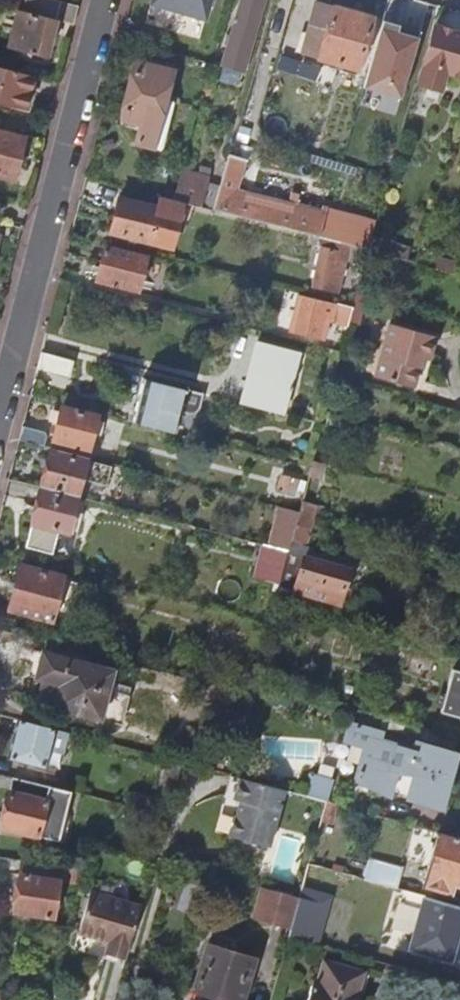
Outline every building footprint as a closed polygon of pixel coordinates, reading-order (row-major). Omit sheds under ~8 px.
[(32,13),(58,20),(75,24),(79,6),(57,0),(36,0),(32,13)] [(212,0),(152,0),(152,1),(207,17),(212,0)] [(225,65),(244,71),(265,0),(244,0),(225,65)] [(340,63),(355,10),(358,0),(336,0),(335,4),(321,0),(318,0),(312,23),(328,28),(325,40),(310,36),(307,47),(314,49),(314,53),(322,55),(321,57),(340,63)] [(48,57),(58,20),(32,13),(19,10),(10,47),(48,57)] [(375,16),(355,10),(340,63),(337,72),(343,73),(346,64),(360,68),(375,16)] [(366,86),(403,96),(422,30),(385,19),(366,86)] [(459,73),(459,31),(438,25),(421,83),(443,89),(450,70),(459,73)] [(139,60),(131,89),(168,98),(177,69),(139,60)] [(41,78),(0,67),(0,104),(32,112),(41,78)] [(155,147),(168,98),(131,89),(124,117),(143,123),(137,142),(155,147)] [(14,180),(25,139),(0,132),(0,176),(14,180)] [(217,209),(231,213),(238,188),(247,159),(232,155),(221,195),(217,209)] [(221,195),(179,184),(175,198),(187,201),(217,209),(221,195)] [(299,204),(238,188),(231,213),(292,228),(296,213),(299,204)] [(175,248),(187,201),(175,198),(163,195),(160,207),(120,196),(111,231),(175,248)] [(341,291),(354,244),(322,236),(320,246),(325,247),(316,285),(341,291)] [(383,238),(374,236),(371,246),(370,248),(420,262),(423,249),(415,247),(383,238)] [(383,238),(415,247),(415,245),(384,236),(383,238)] [(98,278),(138,289),(146,256),(106,246),(98,278)] [(331,318),(350,323),(355,306),(339,302),(338,304),(302,295),(293,330),(326,338),(331,318)] [(437,333),(392,320),(377,373),(415,384),(422,356),(430,358),(437,333)] [(244,402),(285,413),(301,356),(260,345),(244,402)] [(70,375),(74,360),(43,352),(39,367),(70,375)] [(144,377),(133,421),(173,431),(185,388),(162,382),(144,377)] [(89,449),(99,415),(63,406),(54,440),(89,449)] [(46,431),(24,425),(20,439),(46,445),(48,436),(46,431)] [(52,450),(42,486),(79,495),(83,481),(102,486),(107,467),(88,462),(89,459),(52,450)] [(69,531),(79,495),(42,486),(27,545),(56,554),(62,530),(69,531)] [(330,518),(300,509),(293,539),(319,546),(322,547),(330,518)] [(315,558),(319,546),(293,539),(292,541),(289,550),(288,556),(282,584),(313,592),(313,594),(343,603),(352,568),(355,556),(337,551),(332,562),(315,558)] [(48,619),(60,574),(22,563),(10,609),(48,619)] [(101,718),(114,669),(44,651),(38,677),(52,681),(46,703),(57,706),(55,716),(96,726),(98,718),(101,718)] [(455,668),(443,710),(459,715),(459,669),(455,668)] [(457,748),(459,736),(400,720),(386,716),(383,726),(457,748)] [(46,764),(56,728),(22,719),(12,756),(46,764)] [(356,749),(375,755),(381,733),(362,728),(356,749)] [(373,762),(363,760),(357,781),(372,785),(391,793),(399,770),(416,771),(409,796),(440,805),(455,751),(419,740),(416,748),(407,745),(408,740),(381,733),(375,755),(373,762)] [(315,772),(308,794),(329,799),(335,779),(315,772)] [(71,790),(13,776),(1,826),(38,835),(42,820),(62,825),(71,790)] [(287,788),(243,776),(237,798),(243,800),(239,814),(237,813),(231,834),(249,839),(253,834),(259,836),(258,841),(271,845),(287,788)] [(42,820),(38,835),(58,840),(62,825),(42,820)] [(440,830),(425,881),(452,889),(456,880),(459,881),(459,836),(440,830)] [(373,857),(366,878),(397,887),(403,866),(373,857)] [(46,877),(48,863),(22,859),(16,910),(54,915),(59,879),(46,877)] [(301,896),(329,904),(332,894),(304,886),(301,896)] [(265,918),(292,926),(301,896),(274,888),(265,918)] [(106,956),(126,961),(142,907),(91,893),(79,934),(109,943),(106,956)] [(329,904),(301,896),(292,926),(290,935),(319,943),(329,904)] [(459,925),(459,917),(424,906),(412,946),(451,957),(459,925)] [(218,940),(216,946),(207,944),(193,990),(227,999),(242,999),(254,957),(235,951),(236,946),(218,940)] [(324,960),(319,981),(313,980),(307,999),(360,999),(362,992),(357,991),(363,970),(324,960)]
